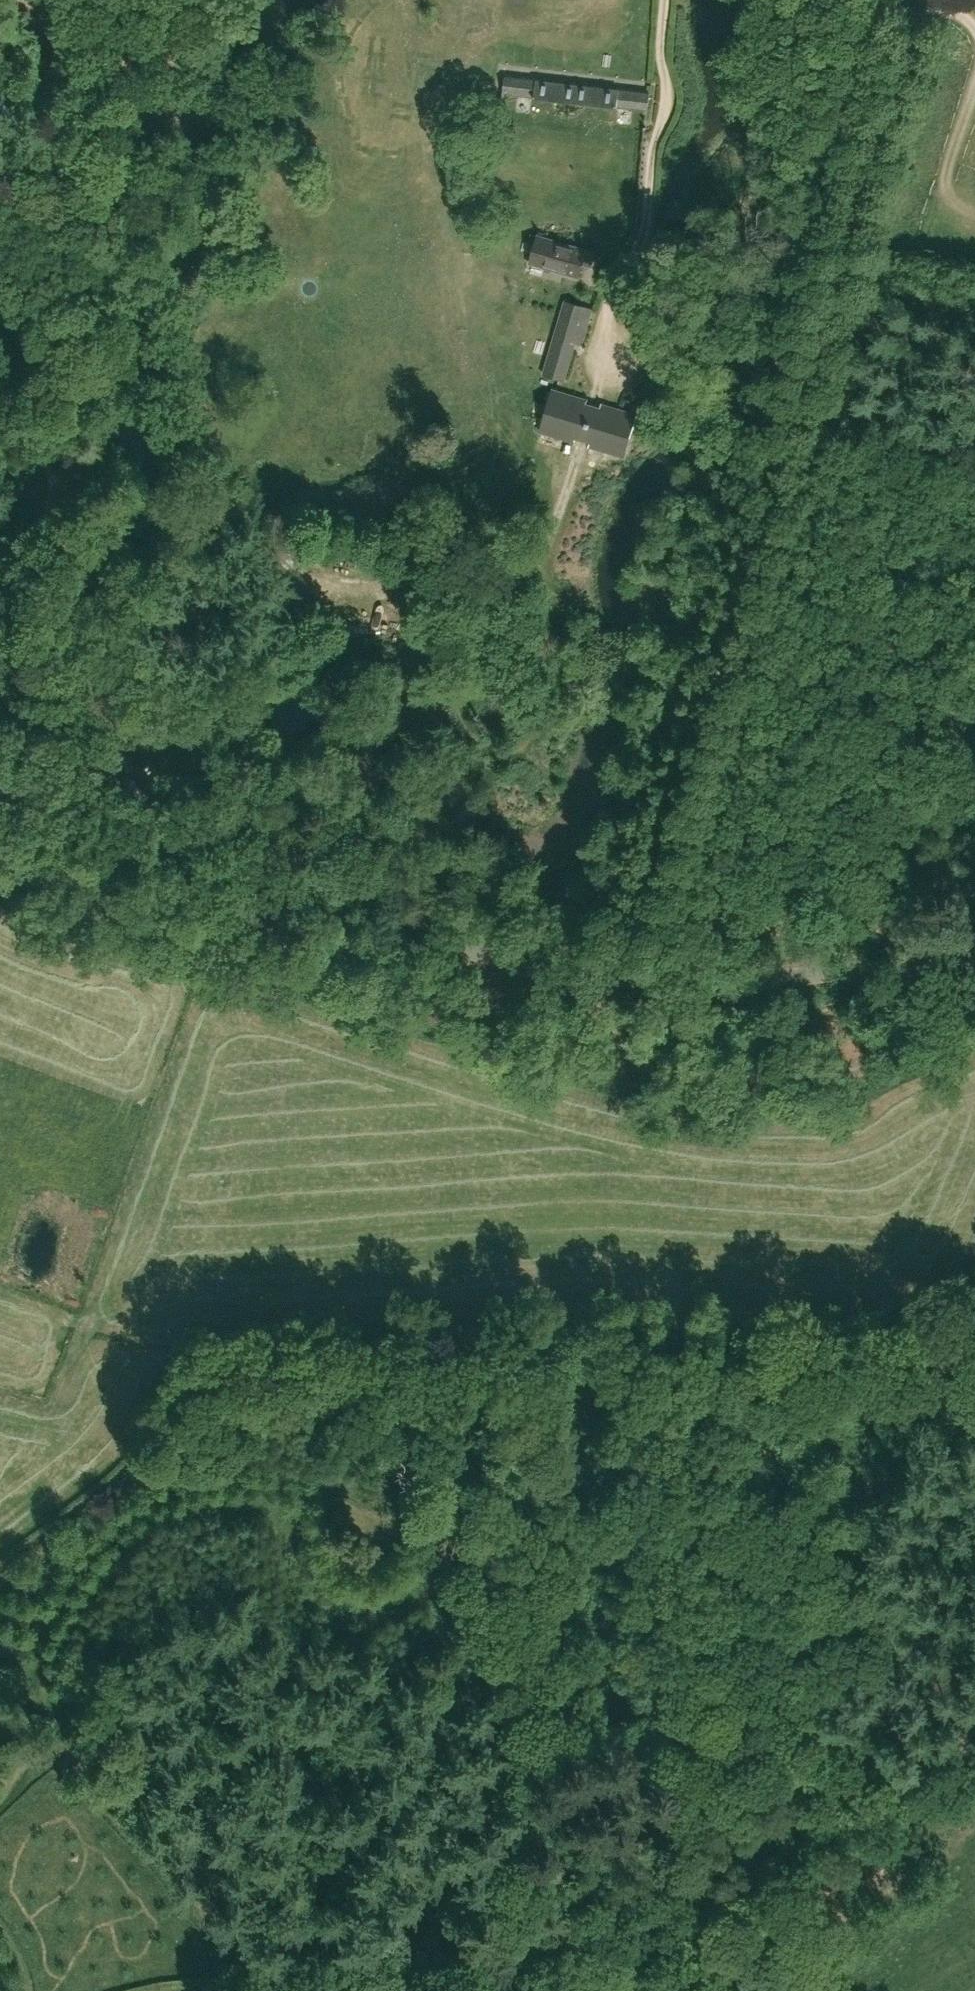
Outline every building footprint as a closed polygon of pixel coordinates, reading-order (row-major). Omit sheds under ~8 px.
[(650,93),(505,76),(503,93),(648,110),(650,93)] [(595,253),(537,236),(529,263),(578,277),(582,264),(591,266),(595,253)] [(561,315),(543,375),(563,381),(576,337),(582,339),(587,323),(561,315)] [(552,390),(539,432),(623,456),(636,415),(552,390)]
